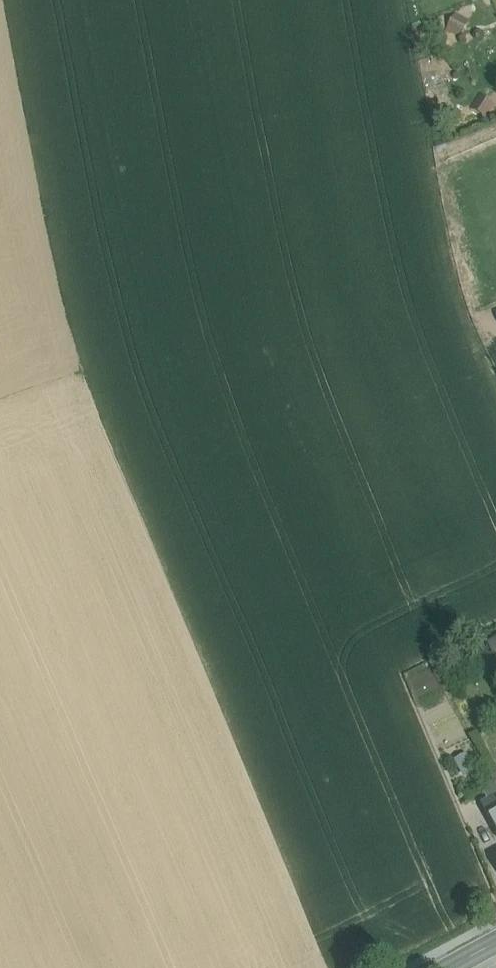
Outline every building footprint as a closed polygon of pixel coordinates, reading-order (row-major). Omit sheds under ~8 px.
[(482,805),(490,820),(491,819),(490,818),(495,815),(495,797),(482,805)]
